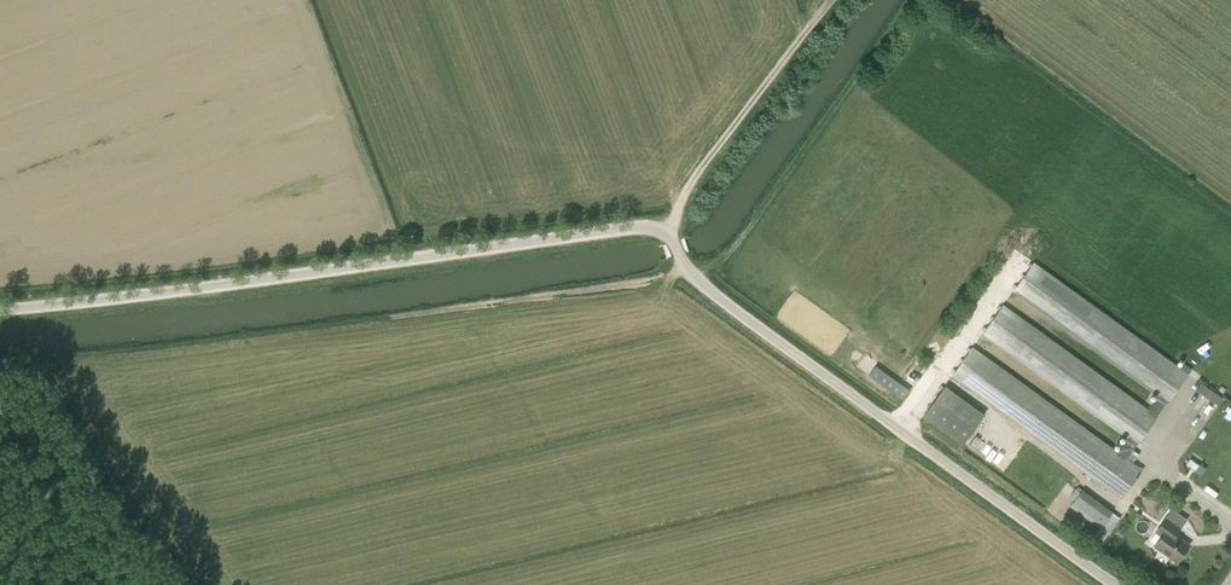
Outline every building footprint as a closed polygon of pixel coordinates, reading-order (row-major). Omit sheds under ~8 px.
[(1141,468),(1133,463),(1139,454),(1131,448),(1135,443),(1156,415),(1155,414),(1165,401),(1166,401),(1187,373),(1033,261),(1012,290),(1158,395),(1148,409),(1003,303),(982,332),(1127,437),(1117,451),(972,345),(951,374),(1120,497),(1141,468)] [(894,394),(901,384),(879,370),(873,379),(894,394)] [(1197,383),(1193,392),(1218,403),(1222,394),(1197,383)] [(984,414),(945,386),(924,416),(963,444),(984,414)] [(1210,412),(1203,422),(1214,429),(1220,419),(1210,412)] [(1190,459),(1186,465),(1195,471),(1199,465),(1190,459)] [(1215,495),(1222,486),(1214,480),(1207,489),(1215,495)] [(1102,543),(1120,518),(1081,489),(1079,492),(1075,489),(1069,497),(1073,500),(1070,505),(1101,527),(1094,537),(1102,543)] [(1176,561),(1188,543),(1174,533),(1179,526),(1165,516),(1160,524),(1165,528),(1153,545),(1176,561)] [(1123,525),(1118,532),(1123,536),(1128,529),(1123,525)]
